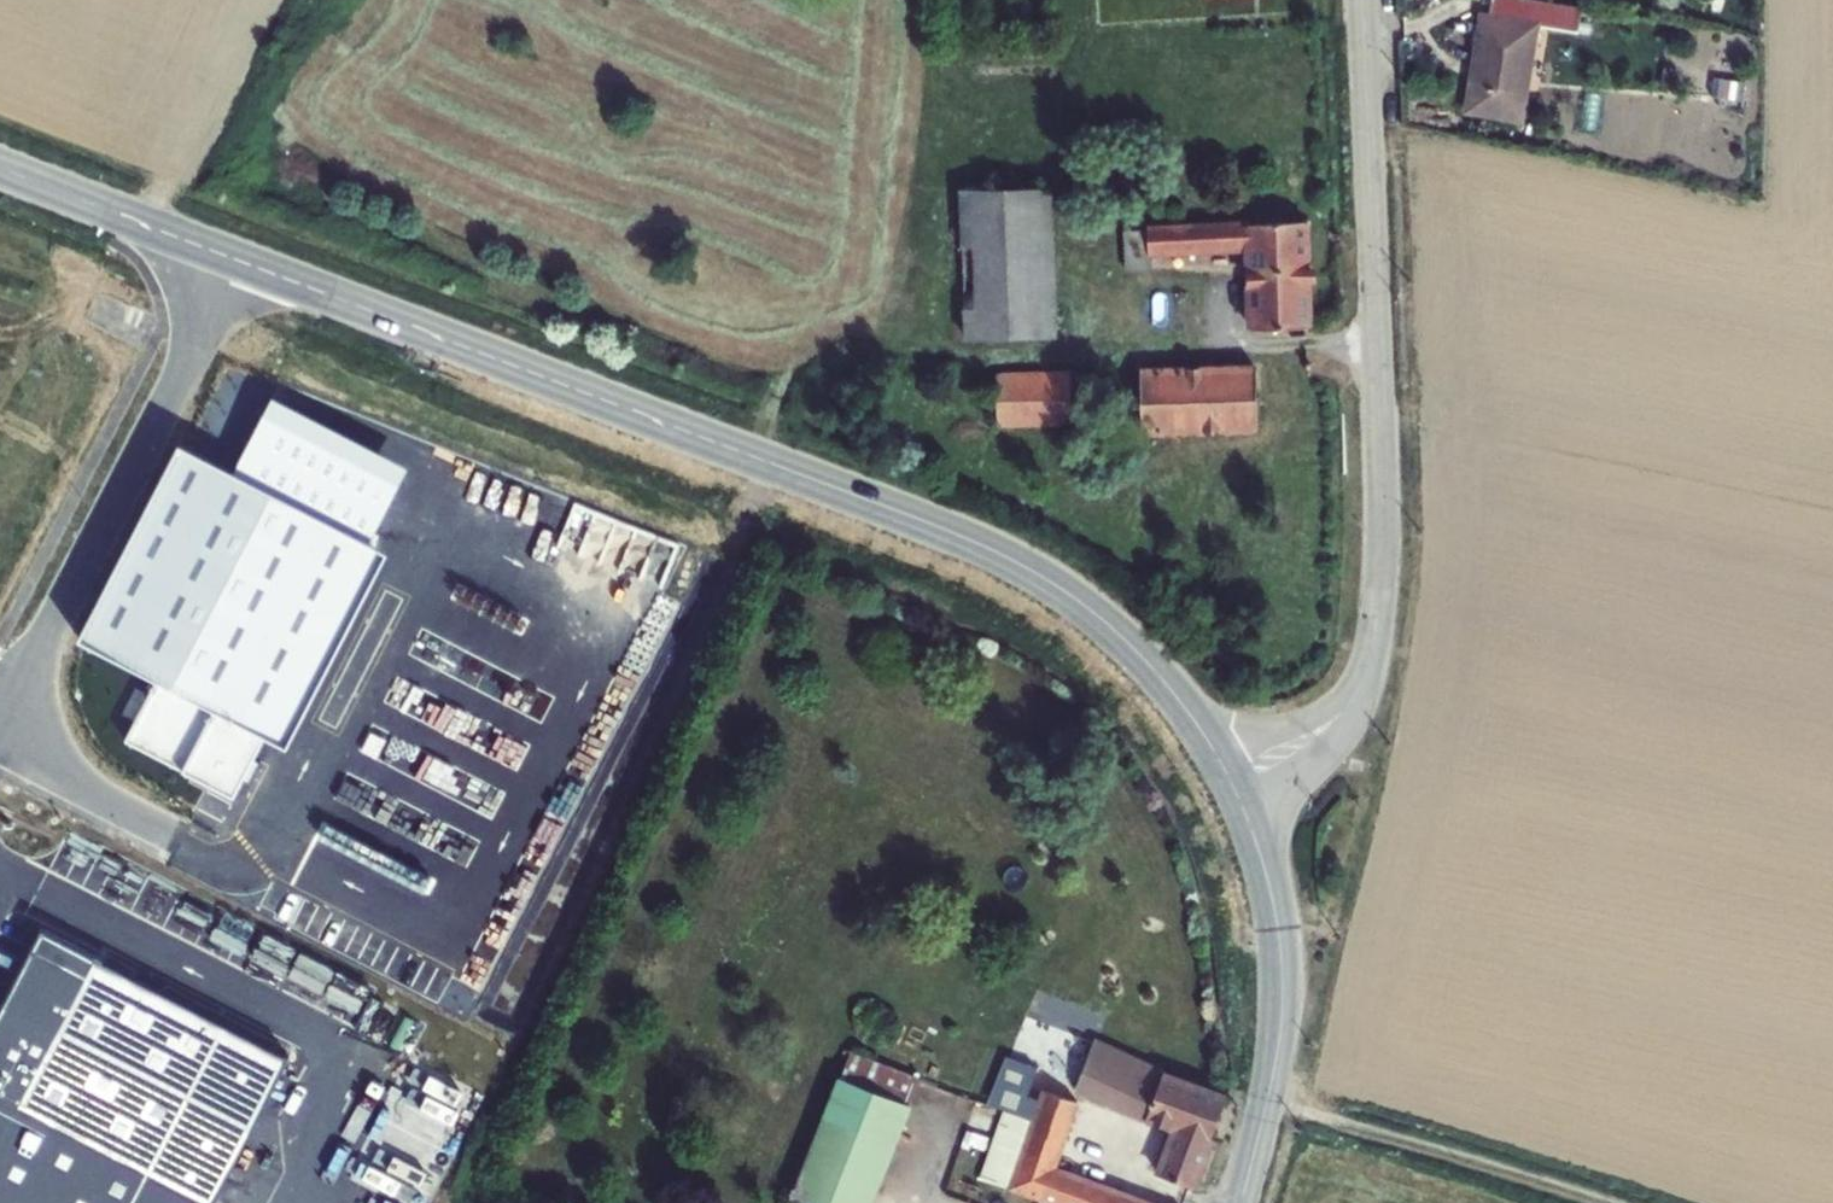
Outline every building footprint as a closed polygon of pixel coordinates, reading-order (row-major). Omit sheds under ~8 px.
[(1578,34),(1581,8),(1530,0),(1491,0),(1488,17),(1482,16),(1466,111),(1521,121),(1536,27),(1578,34)] [(1741,104),(1744,86),(1713,81),(1710,99),(1741,104)] [(965,338),(1055,337),(1049,191),(961,193),(965,338)] [(1249,248),(1252,330),(1308,328),(1307,286),(1309,286),(1313,282),(1312,268),(1308,264),(1306,264),(1305,222),(1248,225),(1135,230),(1124,230),(1125,270),(1151,269),(1150,253),(1249,248)] [(1141,432),(1258,429),(1256,369),(1139,372),(1141,432)] [(999,424),(1072,423),(1070,375),(997,377),(998,393),(983,394),(984,417),(999,417),(999,424)] [(286,1055),(42,931),(0,1014),(0,1202),(211,1202),(286,1055)] [(1023,1151),(1054,1163),(1074,1106),(1080,1090),(1096,1096),(1107,1070),(1109,1071),(1116,1053),(1028,1014),(998,1087),(1012,1093),(995,1140),(1023,1151)] [(919,1080),(851,1053),(796,1194),(820,1202),(870,1202),(919,1080)] [(1148,1117),(1176,1129),(1158,1174),(1193,1187),(1225,1098),(1163,1074),(1116,1053),(1109,1071),(1107,1070),(1096,1096),(1148,1117)] [(1096,1096),(1080,1090),(1074,1106),(1142,1133),(1148,1117),(1096,1096)] [(995,1140),(982,1178),(1048,1202),(1146,1202),(1052,1169),(1054,1163),(1023,1151),(995,1140)]
